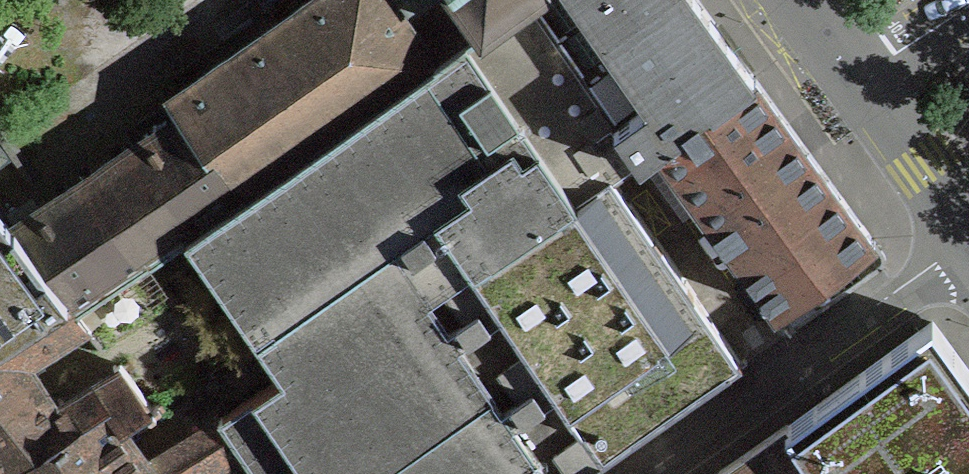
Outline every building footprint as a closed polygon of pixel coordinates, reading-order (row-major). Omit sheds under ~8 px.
[(147,261),(183,237),(481,31),(459,0),(312,0),(304,6),(303,5),(293,13),(272,28),(272,27),(262,33),(263,34),(244,47),(243,47),(232,54),(233,55),(214,68),(213,67),(202,75),(203,76),(184,89),(183,88),(171,97),(182,113),(11,228),(67,298),(74,309),(104,289),(147,261)] [(740,366),(739,366),(610,179),(638,158),(529,0),(525,0),(481,31),(183,237),(281,377),(277,379),(217,420),(220,424),(238,451),(254,473),(584,473),(602,462),(637,438),(636,438),(658,423),(658,422),(690,399),(691,400),(714,384),(714,383),(726,375),(726,376),(740,366)] [(481,31),(525,0),(459,0),(481,31)] [(874,241),(753,76),(725,37),(698,0),(529,0),(638,158),(640,161),(659,148),(778,310),(874,241)] [(67,298),(11,228),(0,213),(0,341),(67,298)] [(74,309),(67,298),(0,341),(0,473),(1,473),(138,387),(118,361),(113,366),(116,371),(54,407),(27,360),(81,325),(100,350),(106,346),(104,343),(171,298),(147,261),(104,289),(74,309)] [(822,473),(962,473),(968,469),(968,369),(932,319),(787,424),(788,425),(822,473)] [(1,473),(143,473),(152,466),(126,430),(155,410),(151,404),(138,387),(1,473)] [(220,424),(152,466),(143,473),(202,473),(238,451),(220,424)] [(788,425),(787,424),(729,464),(715,473),(822,473),(788,425)]
